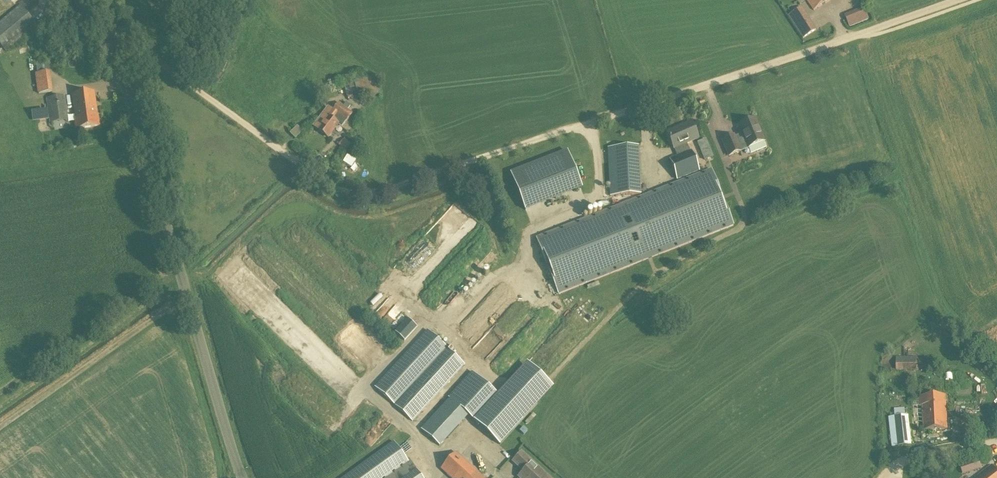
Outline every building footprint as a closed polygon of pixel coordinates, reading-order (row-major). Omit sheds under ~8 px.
[(36,26),(26,13),(38,3),(36,0),(25,0),(19,5),(20,6),(0,23),(0,45),(6,52),(36,26)] [(813,11),(831,0),(806,0),(813,11)] [(802,38),(815,29),(802,8),(789,17),(802,38)] [(858,24),(869,20),(864,9),(854,13),(858,24)] [(39,95),(52,93),(51,77),(50,72),(36,74),(39,95)] [(381,94),(376,75),(365,78),(353,81),(354,82),(343,85),(347,98),(357,94),(359,101),(365,100),(363,91),(368,90),(370,97),(381,94)] [(97,116),(94,92),(72,95),(75,119),(74,119),(76,130),(99,127),(98,116),(97,116)] [(50,124),(69,121),(65,96),(46,99),(50,124)] [(347,110),(350,106),(346,102),(342,107),(338,104),(332,112),(328,108),(313,127),(318,130),(317,131),(327,138),(338,125),(341,128),(352,114),(347,110)] [(735,139),(734,137),(723,141),(729,157),(741,153),(739,150),(747,147),(748,150),(755,147),(757,152),(767,148),(765,143),(756,121),(739,127),(742,136),(735,139)] [(690,152),(687,144),(699,139),(692,123),(667,133),(674,149),(678,148),(681,155),(669,159),(677,181),(699,172),(691,151),(690,152)] [(346,150),(350,145),(342,138),(338,143),(346,150)] [(360,144),(355,139),(350,143),(356,149),(360,144)] [(610,197),(641,195),(639,147),(607,148),(609,175),(610,197)] [(533,163),(517,169),(525,188),(566,171),(562,162),(543,170),(537,172),(533,163)] [(558,295),(734,226),(711,169),(536,238),(558,295)] [(528,208),(586,191),(580,171),(522,188),(528,208)] [(459,289),(448,279),(439,289),(450,298),(459,289)] [(404,342),(417,328),(407,319),(394,333),(404,342)] [(445,347),(426,332),(375,388),(412,423),(465,365),(451,353),(453,349),(447,344),(445,347)] [(896,371),(917,370),(916,357),(896,357),(896,371)] [(497,396),(472,372),(448,397),(450,399),(421,430),(438,446),(467,415),(499,445),(537,405),(511,381),(497,396)] [(947,429),(946,395),(920,397),(920,406),(923,406),(924,431),(947,429)] [(904,424),(903,416),(889,417),(890,425),(904,424)] [(898,430),(899,446),(909,446),(908,430),(898,430)] [(393,441),(342,477),(422,477),(408,459),(407,460),(393,441)] [(521,452),(512,462),(523,472),(518,477),(519,477),(549,477),(521,452)] [(456,453),(440,469),(450,477),(483,477),(456,453)] [(992,466),(976,477),(996,477),(996,473),(992,466)]
